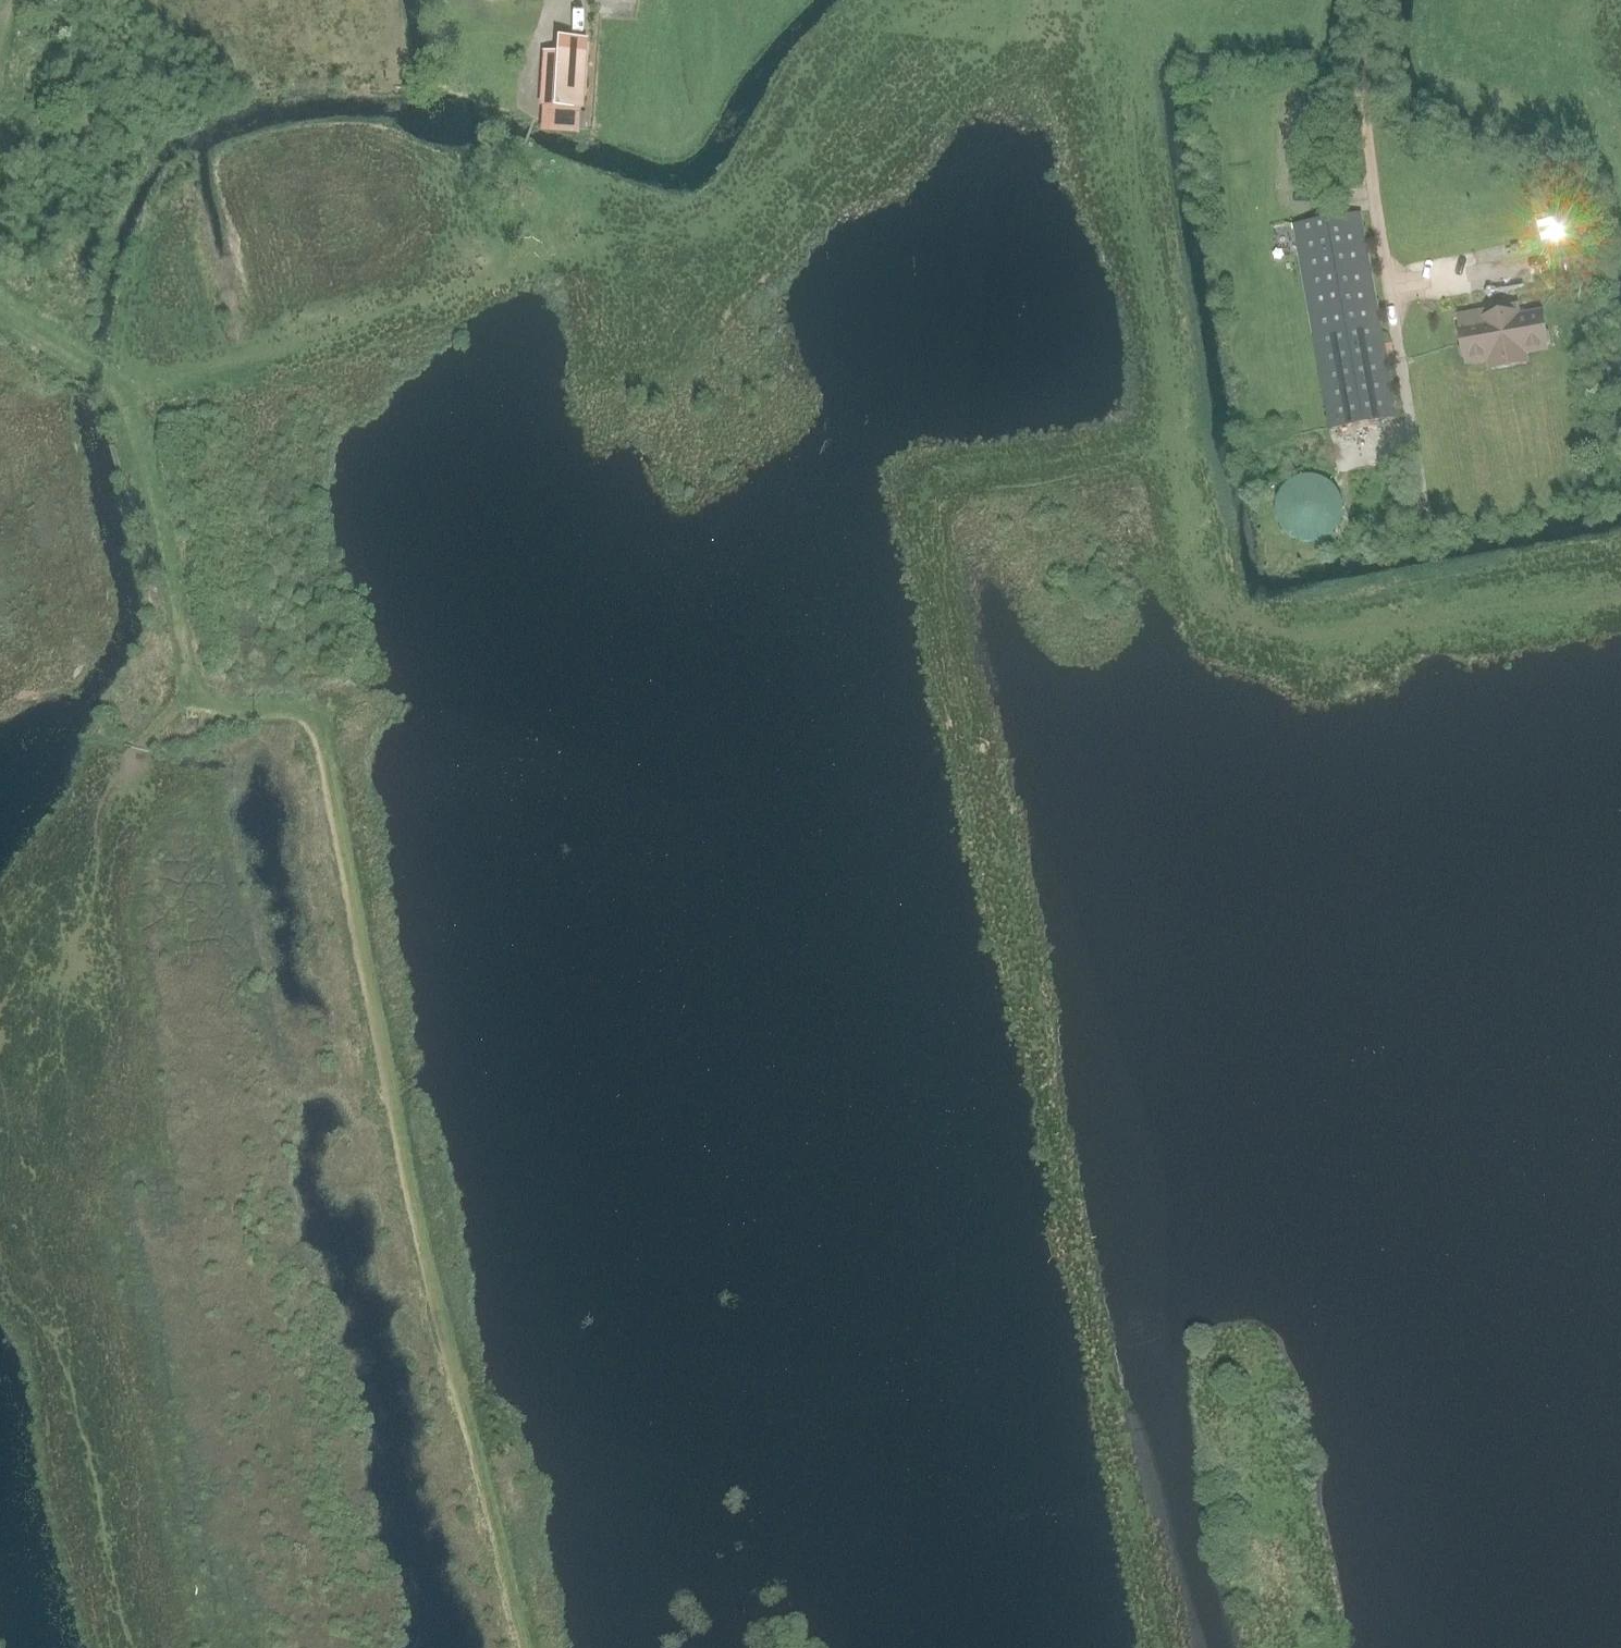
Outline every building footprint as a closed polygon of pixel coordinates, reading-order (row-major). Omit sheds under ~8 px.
[(580,120),(585,43),(559,41),(558,56),(545,56),(541,125),(540,131),(579,134),(580,120)] [(1400,418),(1363,214),(1295,226),(1332,430),(1400,418)] [(1549,342),(1547,335),(1544,334),(1540,314),(1518,318),(1516,309),(1482,315),(1484,325),(1461,329),(1465,348),(1462,351),(1463,358),(1467,359),(1467,362),(1490,358),(1492,369),(1526,363),(1524,352),(1546,348),(1546,345),(1549,342)] [(1280,519),(1284,528),(1291,535),(1300,539),(1310,541),(1320,540),(1329,535),(1336,528),(1341,520),(1342,510),(1341,500),(1337,491),(1330,484),(1321,479),(1311,477),(1301,478),(1292,483),(1285,490),(1280,499),(1278,509),(1280,519)]
